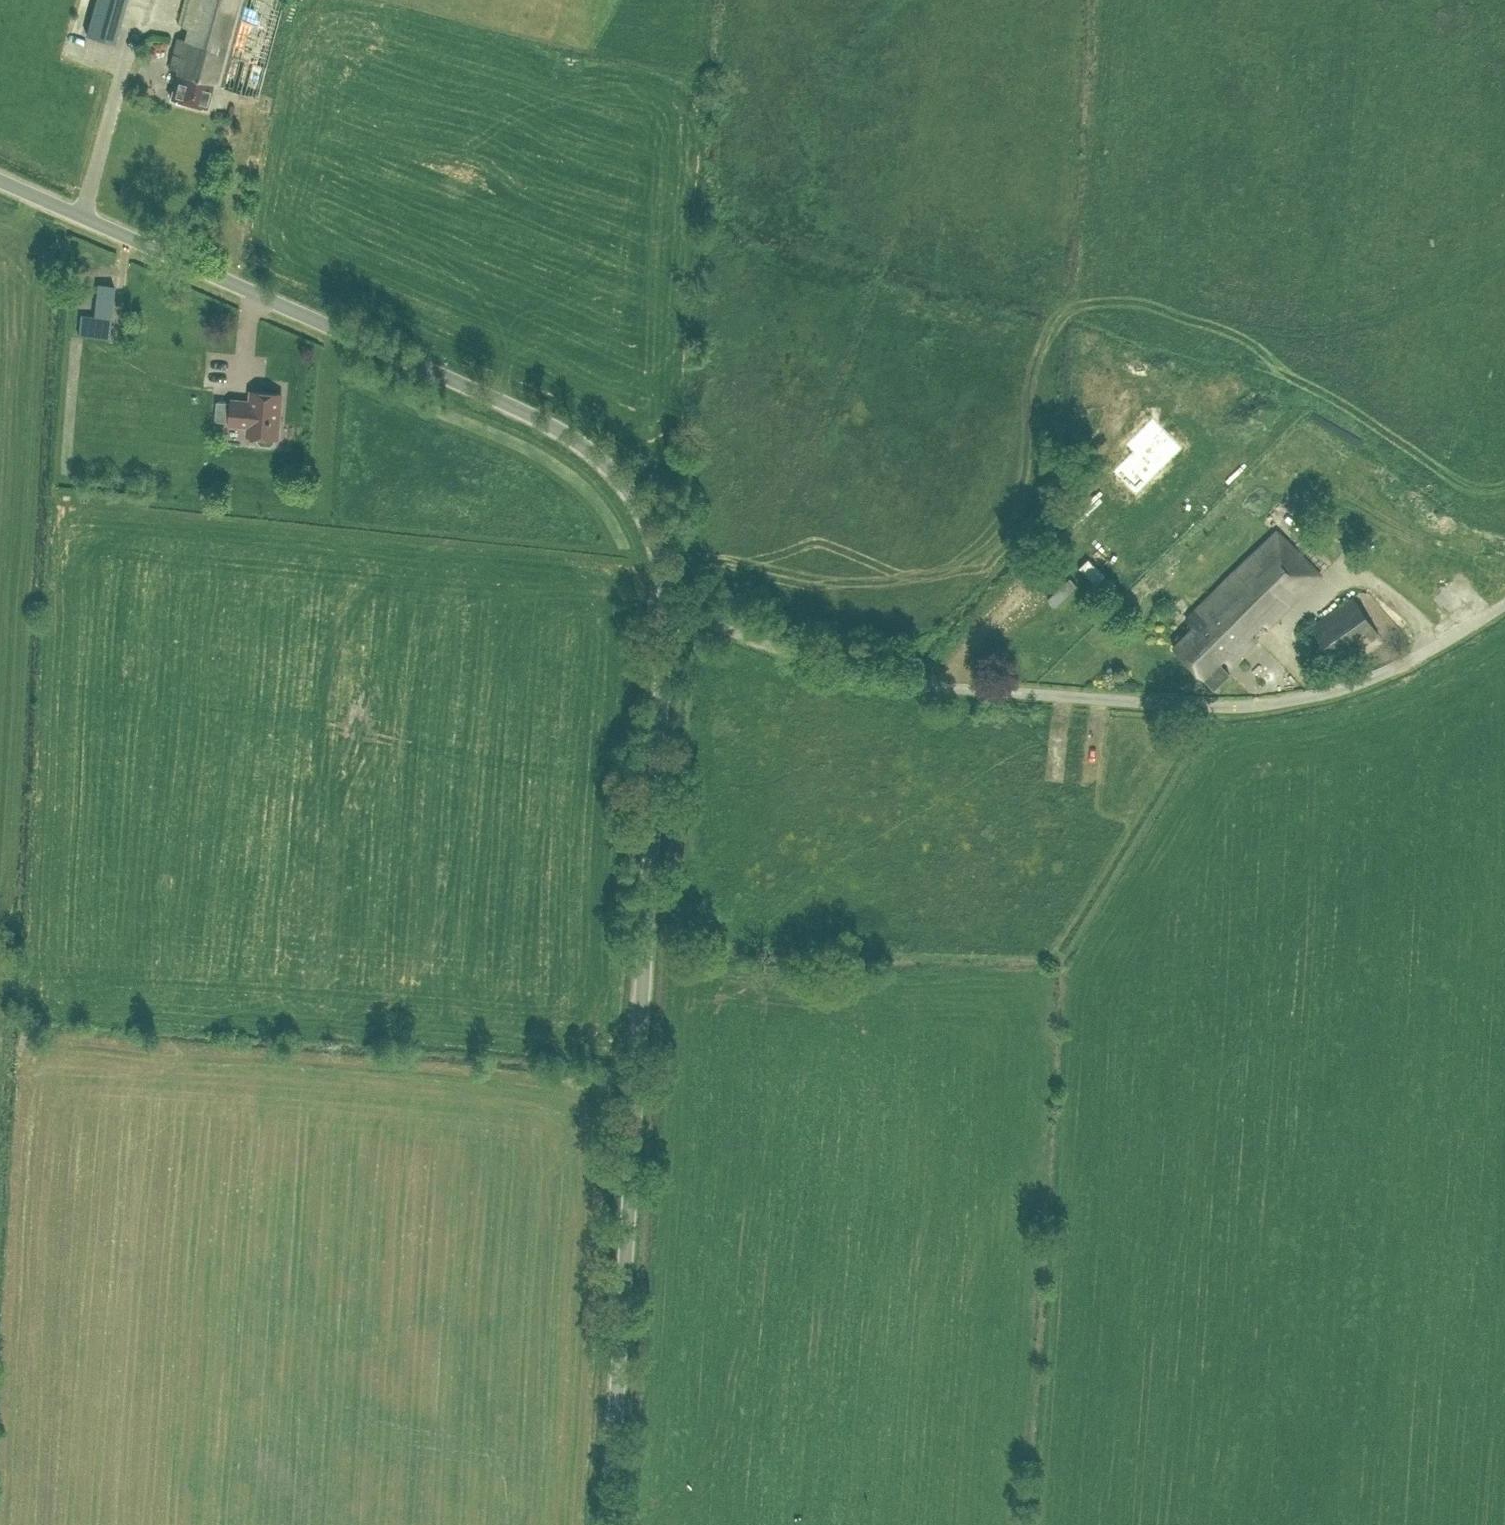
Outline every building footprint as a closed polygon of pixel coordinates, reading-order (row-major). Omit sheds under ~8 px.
[(123,0),(94,0),(85,34),(112,41),(123,0)] [(282,0),(183,0),(177,22),(188,25),(184,40),(176,38),(168,67),(176,69),(168,97),(204,107),(210,83),(256,95),(282,0)] [(107,337),(110,317),(92,315),(79,313),(77,334),(107,337)] [(1160,374),(1102,428),(1126,454),(1113,465),(1142,496),(1131,497),(1092,535),(1113,558),(1122,556),(1120,543),(1155,510),(1159,531),(1161,534),(1163,544),(1161,546),(1169,591),(1188,588),(1272,510),(1260,498),(1261,498),(1251,486),(1247,465),(1229,468),(1227,456),(1220,449),(1240,430),(1195,382),(1180,396),(1160,374)] [(277,437),(281,393),(250,390),(250,401),(231,399),(229,423),(247,425),(247,434),(258,435),(258,440),(260,443),(268,444),(272,441),(273,436),(277,437)] [(1267,624),(1318,574),(1276,530),(1185,617),(1193,625),(1172,645),(1213,686),(1228,671),(1217,660),(1222,655),(1228,661),(1253,637),(1250,633),(1263,620),(1267,624)] [(1335,663),(1376,634),(1355,603),(1313,631),(1335,663)]
